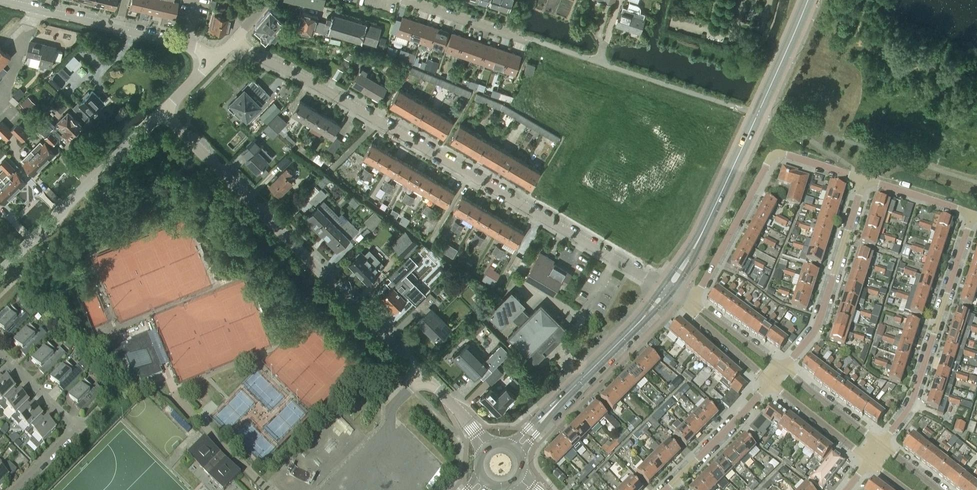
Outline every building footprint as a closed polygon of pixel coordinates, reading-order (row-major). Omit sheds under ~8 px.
[(103,6),(114,8),(116,0),(104,0),(103,6)] [(129,8),(141,11),(143,0),(131,0),(129,8)] [(141,11),(152,13),(155,0),(143,0),(141,11)] [(152,13),(163,16),(166,0),(155,0),(152,13)] [(163,16),(174,18),(178,2),(173,1),(174,0),(166,0),(163,16)] [(499,7),(509,11),(513,0),(502,0),(499,7)] [(644,19),(643,19),(645,14),(640,12),(640,11),(641,9),(640,7),(639,5),(637,4),(629,2),(627,8),(622,7),(621,12),(620,12),(616,25),(640,32),(644,19)] [(216,9),(211,30),(218,32),(218,29),(228,31),(231,17),(221,15),(223,10),(216,9)] [(270,12),(255,30),(262,36),(262,39),(266,43),(275,32),(273,30),(281,21),(270,12)] [(329,32),(363,41),(363,40),(376,44),(381,27),(368,23),(368,22),(334,13),(332,19),(327,18),(326,23),(317,21),(318,17),(303,13),(298,31),(313,35),(315,30),(327,33),(329,26),(331,26),(329,32)] [(409,39),(415,21),(403,17),(397,35),(409,39)] [(420,42),(426,24),(415,21),(409,39),(420,42)] [(432,46),(438,28),(426,24),(420,42),(432,46)] [(438,28),(432,46),(444,50),(450,32),(438,28)] [(452,33),(447,51),(458,55),(464,37),(452,33)] [(464,37),(458,55),(470,58),(475,40),(464,37)] [(470,58),(468,63),(477,66),(478,61),(481,62),(487,44),(475,40),(470,58)] [(30,41),(27,55),(41,58),(39,64),(41,64),(40,67),(44,68),(45,66),(51,67),(53,60),(59,62),(61,60),(63,52),(62,50),(56,49),(56,47),(30,41)] [(487,44),(481,62),(493,66),(499,48),(487,44)] [(7,71),(2,66),(11,57),(0,46),(0,78),(7,71)] [(398,48),(389,46),(387,53),(396,55),(398,48)] [(499,48),(493,66),(504,70),(510,52),(499,48)] [(347,51),(344,57),(348,60),(352,54),(347,51)] [(510,52),(504,70),(516,73),(522,55),(510,52)] [(339,65),(332,61),(326,72),(333,75),(337,68),(339,65)] [(527,62),(524,71),(533,73),(535,64),(527,62)] [(408,72),(470,97),(472,91),(411,66),(408,72)] [(343,71),(337,68),(333,75),(332,76),(338,80),(343,71)] [(359,71),(353,82),(380,98),(387,86),(366,74),(368,72),(362,69),(360,72),(359,71)] [(57,71),(49,78),(58,88),(66,80),(57,71)] [(228,107),(234,113),(240,118),(244,114),(247,118),(248,117),(250,117),(253,114),(254,111),(270,96),(253,79),(243,89),(245,90),(232,102),(232,103),(228,107)] [(25,92),(20,88),(13,95),(18,99),(25,92)] [(403,113),(413,97),(399,89),(390,104),(397,108),(396,109),(403,113)] [(88,122),(88,121),(92,117),(93,117),(91,115),(104,101),(93,90),(91,92),(89,90),(83,96),(85,98),(74,108),(88,122)] [(477,93),(475,99),(500,109),(558,142),(561,137),(503,103),(477,93)] [(9,100),(16,105),(20,101),(13,95),(9,100)] [(37,104),(29,96),(20,105),(28,113),(37,104)] [(417,120),(426,104),(413,97),(403,113),(411,118),(411,117),(417,120)] [(260,116),(267,123),(281,108),(274,101),(260,116)] [(303,119),(310,107),(300,101),(293,113),(303,119)] [(61,113),(67,107),(63,102),(57,108),(61,113)] [(430,129),(440,112),(426,104),(417,120),(423,124),(423,125),(430,129)] [(313,125),(320,113),(310,107),(303,119),(313,125)] [(45,115),(36,124),(47,135),(51,131),(58,137),(58,138),(63,134),(68,139),(75,132),(79,133),(83,129),(82,125),(68,111),(55,125),(45,115)] [(444,136),(454,120),(440,112),(430,129),(437,133),(438,132),(444,136)] [(320,113),(313,125),(323,131),(331,119),(320,113)] [(273,128),(282,118),(278,114),(269,123),(273,128)] [(278,132),(287,123),(282,118),(273,128),(278,132)] [(331,119),(323,131),(334,137),(341,125),(331,119)] [(0,123),(0,133),(6,140),(13,132),(2,121),(0,123)] [(22,141),(28,135),(30,134),(18,122),(11,130),(22,141)] [(464,149),(474,132),(460,124),(451,140),(458,144),(457,145),(464,149)] [(47,135),(45,137),(53,144),(58,138),(58,137),(51,131),(47,135)] [(478,156),(487,140),(474,132),(464,149),(472,154),(472,152),(478,156)] [(288,142),(292,137),(287,133),(284,137),(288,142)] [(335,136),(328,148),(334,151),(341,140),(335,136)] [(259,140),(256,137),(245,148),(252,155),(246,161),(257,172),(258,172),(263,166),(269,160),(272,157),(261,146),(263,144),(259,140)] [(292,137),(288,142),(293,146),(297,142),(292,137)] [(491,165),(501,148),(487,140),(478,156),(484,159),(483,161),(491,165)] [(32,150),(45,163),(51,157),(52,158),(56,154),(55,153),(55,152),(46,142),(44,145),(40,141),(32,150)] [(374,163),(382,149),(372,143),(364,157),(374,163)] [(302,145),(299,150),(305,154),(308,150),(302,145)] [(505,172),(514,156),(501,148),(491,165),(498,169),(499,168),(505,172)] [(384,169),(392,155),(382,149),(374,163),(384,169)] [(38,169),(45,163),(32,150),(23,159),(26,162),(24,164),(34,174),(34,173),(35,174),(39,170),(38,169)] [(308,150),(305,154),(313,159),(316,155),(308,150)] [(286,155),(278,164),(283,170),(292,161),(286,155)] [(395,175),(403,161),(392,155),(384,169),(395,175)] [(517,180),(527,164),(514,156),(505,172),(511,175),(510,176),(517,180)] [(0,164),(9,173),(3,179),(16,192),(22,185),(23,186),(27,182),(26,182),(27,181),(17,171),(15,173),(12,170),(14,168),(5,159),(0,164)] [(405,181),(413,167),(403,161),(395,175),(405,181)] [(527,164),(517,180),(525,185),(525,184),(532,187),(541,172),(527,164)] [(263,166),(258,172),(263,177),(268,171),(263,166)] [(273,180),(269,184),(280,195),(294,181),(288,175),(293,171),(288,167),(287,167),(286,167),(278,175),(276,174),(272,178),(273,180)] [(416,187),(424,173),(413,167),(405,181),(416,187)] [(360,176),(365,178),(369,171),(365,168),(360,176)] [(796,173),(782,168),(778,182),(792,186),(786,203),(798,206),(807,178),(796,175),(796,173)] [(369,171),(365,178),(370,181),(374,173),(369,171)] [(324,173),(316,181),(322,187),(330,179),(324,173)] [(426,193),(434,179),(424,173),(416,187),(426,193)] [(5,202),(6,202),(10,199),(9,198),(16,192),(3,179),(0,181),(0,198),(5,202)] [(436,199),(445,185),(434,179),(426,193),(436,199)] [(381,188),(386,190),(390,183),(385,180),(381,188)] [(390,183),(386,190),(390,193),(394,185),(390,183)] [(822,189),(821,192),(827,194),(827,193),(842,198),(845,188),(830,184),(828,189),(822,187),(822,189)] [(445,185),(436,199),(447,205),(455,191),(445,185)] [(326,194),(321,189),(310,200),(316,205),(326,194)] [(402,200),(407,203),(411,195),(406,192),(402,200)] [(827,194),(824,203),(839,208),(842,198),(827,193),(827,194)] [(353,195),(348,200),(355,208),(361,202),(353,195)] [(411,195),(407,203),(411,205),(415,198),(411,195)] [(875,198),(871,209),(885,214),(891,216),(892,214),(895,204),(894,204),(896,200),(879,195),(877,199),(875,198)] [(464,216),(472,202),(462,196),(454,210),(464,216)] [(806,197),(804,204),(806,204),(811,206),(812,206),(814,200),(808,198),(806,197)] [(760,210),(770,215),(776,205),(765,199),(760,210)] [(318,206),(306,218),(323,235),(324,234),(328,239),(340,227),(348,219),(342,212),(339,215),(324,200),(318,206)] [(475,222),(483,208),(472,202),(464,216),(475,222)] [(817,208),(816,211),(821,212),(836,217),(839,208),(824,203),(823,207),(817,205),(817,208)] [(422,212),(427,215),(432,207),(427,204),(422,212)] [(906,208),(905,211),(911,214),(913,209),(914,206),(907,204),(906,208)] [(432,207),(427,215),(431,217),(436,210),(432,207)] [(390,214),(397,218),(400,212),(393,208),(390,214)] [(485,228),(493,214),(483,208),(475,222),(485,228)] [(882,225),(885,214),(871,209),(867,221),(882,225)] [(765,227),(770,215),(760,210),(754,221),(765,227)] [(375,211),(364,222),(373,230),(383,219),(375,211)] [(821,212),(818,222),(833,226),(836,217),(821,212)] [(495,234),(504,220),(493,214),(485,228),(495,234)] [(780,225),(783,219),(778,216),(775,222),(780,225)] [(901,221),(900,224),(907,226),(908,226),(910,219),(903,217),(902,217),(901,221)] [(932,226),(931,229),(937,231),(948,234),(952,222),(941,219),(935,217),(932,226)] [(328,239),(327,240),(338,251),(351,238),(350,238),(359,229),(348,219),(340,227),(328,239)] [(783,219),(780,225),(786,228),(789,222),(783,219)] [(506,240),(514,226),(504,220),(495,234),(506,240)] [(451,228),(455,231),(459,224),(455,221),(451,228)] [(759,238),(765,227),(754,221),(748,232),(759,238)] [(878,237),(882,225),(867,221),(864,232),(878,237)] [(810,228),(809,230),(815,232),(815,231),(830,236),(833,226),(818,222),(816,227),(810,225),(810,228)] [(924,223),(923,226),(926,227),(925,230),(930,231),(931,229),(932,226),(924,223)] [(459,224),(455,231),(459,234),(464,227),(459,224)] [(514,226),(506,240),(516,246),(524,232),(514,226)] [(793,228),(791,235),(798,237),(800,230),(793,228)] [(931,229),(930,231),(936,235),(933,242),(944,246),(948,234),(937,231),(931,229)] [(392,245),(405,257),(418,244),(405,231),(392,245)] [(815,232),(812,241),(827,246),(830,236),(815,231),(815,232)] [(753,249),(759,238),(748,232),(742,243),(753,249)] [(864,232),(860,243),(875,248),(877,241),(883,243),(884,241),(885,239),(878,237),(864,232)] [(471,240),(476,243),(480,236),(476,233),(471,240)] [(480,236),(476,243),(480,246),(484,239),(480,236)] [(766,238),(763,244),(768,247),(771,241),(766,238)] [(771,241),(768,247),(774,250),(777,244),(771,241)] [(812,241),(809,251),(824,255),(827,246),(812,241)] [(925,249),(924,252),(929,254),(941,258),(944,246),(933,242),(931,248),(925,246),(925,249)] [(448,243),(443,251),(453,257),(458,249),(448,243)] [(747,260),(753,249),(742,243),(736,254),(747,260)] [(492,253),(497,255),(501,248),(496,245),(492,253)] [(905,245),(901,257),(908,259),(911,251),(917,253),(919,247),(913,245),(912,248),(905,245)] [(501,248),(497,255),(501,258),(505,250),(501,248)] [(431,249),(433,251),(438,255),(437,256),(440,258),(442,256),(431,249)] [(803,251),(800,261),(806,263),(807,261),(821,265),(824,255),(809,251),(804,249),(803,251)] [(356,257),(349,264),(358,273),(368,283),(380,270),(384,265),(385,265),(380,261),(374,255),(369,250),(364,255),(361,252),(359,252),(356,255),(356,257)] [(858,251),(854,263),(869,267),(872,255),(858,251)] [(561,280),(565,283),(571,273),(547,259),(548,257),(540,252),(526,276),(554,293),(561,280)] [(730,266),(740,271),(738,274),(746,279),(753,267),(757,269),(758,266),(757,266),(758,263),(753,260),(752,263),(747,260),(736,254),(730,266)] [(929,254),(925,266),(937,270),(941,258),(929,254)] [(391,287),(381,297),(387,302),(386,302),(389,305),(389,304),(396,311),(401,305),(402,306),(406,301),(405,301),(407,300),(406,299),(408,296),(416,304),(416,303),(425,294),(426,294),(415,282),(414,283),(411,286),(403,278),(418,263),(410,255),(389,276),(388,276),(391,279),(387,282),(386,281),(391,287)] [(854,263),(851,274),(865,279),(869,267),(854,263)] [(925,266),(922,278),(933,281),(937,270),(925,266)] [(482,280),(489,283),(493,286),(500,273),(498,272),(489,267),(482,280)] [(796,273),(795,276),(800,278),(815,282),(818,273),(803,268),(802,273),(796,271),(795,273),(796,273)] [(967,279),(976,282),(976,269),(971,268),(967,279)] [(776,275),(775,278),(782,280),(783,277),(784,275),(784,273),(777,270),(777,271),(777,270),(776,275)] [(851,274),(847,285),(861,290),(864,283),(865,279),(851,274)] [(757,286),(763,289),(768,279),(763,276),(757,286)] [(915,281),(913,288),(918,289),(918,290),(929,293),(933,281),(922,278),(916,276),(915,279),(914,279),(915,281)] [(800,278),(797,287),(812,292),(815,282),(800,278)] [(964,291),(975,295),(976,289),(976,282),(967,279),(964,291)] [(498,285),(495,290),(500,293),(503,288),(498,285)] [(726,294),(717,306),(722,311),(725,312),(734,300),(738,295),(737,295),(733,292),(736,288),(732,285),(729,289),(726,294)] [(847,285),(843,297),(858,301),(858,300),(861,290),(847,285)] [(436,286),(431,291),(436,295),(440,291),(436,286)] [(797,287),(794,297),(809,302),(812,292),(797,287)] [(708,300),(717,306),(726,294),(721,291),(717,288),(708,300)] [(913,288),(909,300),(914,301),(925,305),(929,293),(918,290),(918,289),(913,288)] [(773,297),(775,291),(769,289),(766,294),(773,297)] [(890,290),(888,296),(895,298),(897,292),(890,290)] [(430,308),(431,307),(429,305),(436,298),(430,291),(415,306),(424,315),(417,322),(435,339),(442,333),(445,336),(451,329),(430,308)] [(734,300),(725,312),(733,318),(742,306),(738,303),(741,298),(744,294),(740,291),(737,295),(738,295),(734,300)] [(964,291),(960,303),(971,307),(975,295),(964,291)] [(536,364),(569,332),(560,323),(559,322),(551,314),(541,304),(530,316),(520,306),(523,303),(520,300),(515,295),(512,292),(505,299),(505,298),(502,302),(501,303),(500,303),(497,306),(497,307),(491,313),(502,324),(504,323),(507,319),(510,316),(520,325),(508,337),(527,356),(528,356),(536,364)] [(897,295),(896,298),(901,300),(904,294),(898,292),(897,295)] [(904,294),(901,300),(907,302),(908,299),(909,297),(910,296),(904,294)] [(794,297),(791,307),(806,311),(809,302),(794,297)] [(843,297),(840,308),(854,312),(857,305),(862,307),(863,302),(858,300),(858,301),(843,297)] [(907,302),(904,311),(910,313),(922,317),(925,305),(914,301),(909,300),(908,299),(907,302)] [(30,316),(36,309),(29,301),(22,308),(30,316)] [(742,306),(733,318),(741,324),(753,307),(749,304),(745,301),(742,306)] [(753,307),(741,324),(748,330),(757,318),(753,315),(757,310),(760,306),(756,303),(753,307)] [(0,319),(0,327),(4,332),(2,334),(8,339),(29,318),(22,311),(19,314),(12,307),(0,319)] [(840,308),(836,319),(851,324),(854,312),(840,308)] [(957,312),(953,324),(964,328),(971,329),(972,327),(975,317),(970,316),(968,315),(957,312)] [(757,318),(748,330),(756,336),(765,324),(757,318)] [(765,324),(756,336),(765,342),(767,340),(774,330),(778,325),(773,321),(769,319),(765,324)] [(836,319),(833,330),(847,335),(851,324),(836,319)] [(678,341),(689,329),(680,321),(669,333),(678,341)] [(908,321),(904,333),(915,337),(919,325),(908,321)] [(953,324),(949,335),(967,341),(970,332),(971,329),(964,328),(953,324)] [(21,352),(26,358),(48,336),(41,329),(37,333),(30,326),(14,341),(23,350),(21,352)] [(687,349),(698,337),(689,329),(678,341),(687,349)] [(774,330),(767,340),(780,350),(788,340),(774,330)] [(833,330),(829,342),(844,346),(847,335),(833,330)] [(896,339),(894,343),(900,345),(911,349),(915,337),(904,333),(902,340),(896,338),(895,339),(896,339)] [(163,373),(147,335),(120,346),(118,340),(111,343),(117,357),(122,361),(122,362),(126,360),(132,375),(137,373),(141,382),(163,373)] [(883,338),(881,342),(888,344),(890,337),(884,335),(883,338)] [(949,335),(946,347),(962,353),(963,353),(964,350),(967,341),(949,335)] [(876,336),(874,342),(881,344),(881,342),(883,338),(876,336)] [(696,357),(707,345),(698,337),(687,349),(696,357)] [(890,337),(888,344),(894,346),(894,343),(896,339),(895,339),(890,337)] [(501,344),(485,360),(468,343),(453,358),(475,379),(488,366),(492,370),(509,353),(501,344)] [(894,346),(892,349),(898,350),(896,357),(907,361),(911,349),(900,345),(894,343),(894,346)] [(39,371),(44,376),(66,354),(59,348),(55,351),(48,344),(33,360),(41,369),(39,371)] [(705,365),(716,353),(707,345),(696,357),(705,365)] [(946,347),(942,359),(953,363),(960,365),(962,356),(962,355),(962,353),(946,347)] [(817,348),(802,367),(816,377),(823,367),(814,360),(817,355),(816,355),(820,350),(817,348)] [(659,357),(664,352),(660,349),(655,353),(659,357)] [(649,352),(641,360),(652,371),(660,363),(649,352)] [(664,352),(659,357),(663,361),(667,356),(664,352)] [(714,373),(725,361),(716,353),(705,365),(714,373)] [(827,353),(822,359),(827,363),(830,358),(831,357),(827,353)] [(893,368),(892,369),(904,372),(907,361),(896,357),(893,368)] [(942,359),(938,371),(949,374),(956,376),(957,373),(960,365),(953,363),(942,359)] [(641,360),(633,368),(644,379),(652,371),(641,360)] [(722,380),(733,368),(725,361),(714,373),(722,380)] [(57,389),(63,394),(84,373),(77,366),(74,370),(67,362),(51,378),(60,387),(57,389)] [(831,373),(822,385),(830,391),(839,379),(835,376),(842,367),(838,364),(831,373)] [(504,372),(497,366),(485,378),(491,384),(504,372)] [(886,369),(885,371),(891,372),(889,380),(897,383),(900,384),(904,372),(892,369),(893,368),(887,366),(886,369)] [(680,367),(676,372),(680,375),(684,370),(680,367)] [(816,377),(814,379),(822,385),(831,373),(823,367),(816,377)] [(633,368),(625,375),(636,387),(639,390),(647,382),(644,379),(633,368)] [(728,391),(730,389),(731,390),(738,396),(747,386),(739,379),(741,376),(733,368),(722,380),(720,383),(728,391)] [(938,371),(934,382),(946,386),(952,388),(955,379),(956,376),(949,374),(938,371)] [(690,383),(693,380),(694,378),(689,373),(689,374),(686,372),(682,377),(690,383)] [(694,378),(693,380),(698,384),(704,378),(699,374),(695,378),(694,378)] [(625,375),(617,383),(628,395),(636,387),(625,375)] [(960,378),(959,381),(966,383),(968,377),(963,375),(962,378),(960,378)] [(14,388),(8,382),(7,384),(0,377),(0,401),(0,402),(0,403),(14,388)] [(839,379),(830,391),(838,397),(847,385),(839,379)] [(81,413),(103,391),(96,384),(92,388),(85,381),(69,397),(78,405),(76,407),(81,413)] [(136,382),(130,384),(132,391),(138,388),(136,382)] [(673,382),(669,386),(674,391),(677,387),(678,386),(674,382),(673,382)] [(855,391),(846,403),(854,409),(863,397),(867,393),(862,389),(865,384),(862,382),(855,391)] [(934,382),(930,394),(942,397),(948,399),(949,396),(952,388),(946,386),(934,382)] [(617,383),(609,391),(621,402),(628,395),(617,383)] [(888,384),(882,392),(885,395),(891,386),(888,384)] [(847,385),(838,397),(846,403),(855,391),(847,385)] [(506,387),(499,394),(491,386),(480,397),(497,413),(507,403),(515,395),(506,387)] [(670,394),(674,391),(669,386),(666,390),(670,394)] [(28,402),(22,396),(20,397),(13,390),(15,389),(14,388),(0,403),(0,408),(4,412),(8,408),(14,415),(11,418),(11,419),(28,402)] [(863,397),(854,409),(862,416),(863,414),(871,403),(866,400),(873,391),(870,388),(863,397)] [(676,393),(681,398),(685,394),(680,390),(676,393)] [(739,397),(738,396),(731,390),(728,394),(736,401),(739,397)] [(609,391),(601,399),(613,410),(621,402),(609,391)] [(677,401),(681,398),(676,393),(673,397),(677,401)] [(732,405),(736,401),(728,394),(724,398),(732,405)] [(930,394),(926,406),(938,410),(942,397),(930,394)] [(655,400),(660,404),(664,401),(659,396),(655,400)] [(948,399),(947,403),(953,405),(955,398),(949,396),(948,399)] [(713,405),(717,401),(714,397),(709,402),(713,405)] [(729,409),(732,405),(724,398),(721,402),(729,409)] [(652,403),(656,408),(660,404),(655,400),(652,403)] [(717,401),(713,405),(717,409),(721,405),(717,401)] [(25,432),(42,415),(36,409),(34,411),(27,404),(28,402),(11,419),(18,425),(21,422),(28,428),(24,432),(25,432)] [(663,407),(667,412),(671,408),(666,403),(663,407)] [(871,403),(863,414),(864,413),(877,424),(885,414),(871,403)] [(698,412),(710,424),(718,416),(706,404),(699,412),(695,408),(695,409),(698,412)] [(595,405),(587,413),(598,425),(604,419),(615,431),(620,426),(612,417),(610,419),(607,416),(595,405)] [(761,416),(750,430),(750,431),(748,433),(758,443),(766,433),(764,432),(770,424),(777,430),(779,428),(787,417),(773,406),(763,418),(761,416)] [(690,420),(702,432),(710,424),(698,412),(695,409),(687,416),(691,420),(690,420)] [(659,411),(652,418),(656,423),(663,415),(659,411)] [(587,413),(578,422),(589,433),(598,425),(587,413)] [(44,444),(43,442),(56,429),(49,423),(48,425),(40,417),(42,416),(42,415),(25,432),(31,439),(29,441),(38,450),(44,444)] [(787,417),(779,428),(777,430),(781,433),(783,431),(787,434),(797,421),(788,415),(787,417)] [(637,418),(636,419),(633,417),(628,422),(630,425),(634,430),(641,422),(637,418)] [(640,429),(645,434),(649,430),(652,427),(655,431),(660,426),(652,418),(645,426),(644,425),(640,429)] [(694,439),(702,432),(690,420),(683,428),(694,439)] [(796,441),(806,428),(797,421),(787,434),(796,441)] [(578,422),(569,431),(581,442),(589,433),(578,422)] [(686,447),(694,439),(683,428),(677,422),(673,426),(679,432),(675,436),(686,447)] [(185,423),(182,426),(189,433),(193,430),(185,423)] [(965,426),(957,423),(954,431),(962,434),(965,426)] [(804,448),(814,435),(806,428),(796,441),(804,448)] [(618,445),(626,438),(630,434),(625,429),(621,434),(614,441),(618,445)] [(569,431),(561,439),(572,451),(576,455),(584,446),(581,442),(569,431)] [(922,441),(912,454),(914,456),(919,460),(920,460),(920,461),(931,448),(926,444),(933,435),(929,432),(926,437),(922,441)] [(903,447),(904,448),(909,452),(912,454),(922,441),(913,434),(903,447)] [(813,455),(823,443),(814,435),(804,448),(813,455)] [(737,444),(748,456),(756,448),(744,436),(737,444)] [(947,445),(929,468),(938,475),(948,461),(944,458),(947,454),(946,453),(957,440),(953,437),(947,445)] [(231,484),(239,477),(241,474),(242,474),(218,451),(205,438),(204,439),(188,455),(201,469),(224,489),(231,484)] [(561,439),(553,447),(564,458),(572,451),(561,439)] [(608,442),(601,449),(602,451),(608,456),(615,449),(618,445),(614,441),(611,444),(608,442)] [(625,445),(629,449),(633,445),(628,441),(625,445)] [(660,450),(672,461),(680,453),(668,442),(660,450)] [(931,448),(920,461),(926,466),(929,468),(947,445),(943,442),(935,451),(931,448)] [(822,462),(831,451),(832,449),(823,443),(813,455),(822,462)] [(737,444),(729,452),(740,463),(743,467),(752,459),(748,456),(737,444)] [(621,448),(625,453),(629,449),(625,445),(621,448)] [(553,447),(545,455),(556,466),(564,458),(553,447)] [(664,469),(672,461),(660,450),(653,457),(664,469)] [(822,462),(808,480),(821,489),(823,489),(845,462),(831,451),(822,462)] [(732,471),(740,463),(729,452),(721,460),(732,471)] [(781,461),(786,464),(791,468),(795,462),(786,456),(781,461)] [(656,477),(664,469),(653,457),(645,465),(656,477)] [(948,461),(938,475),(946,481),(957,468),(960,464),(956,461),(952,457),(948,462),(948,461)] [(592,463),(588,467),(592,471),(596,467),(600,464),(596,459),(592,463)] [(724,479),(732,471),(721,460),(713,468),(724,479)] [(4,466),(0,462),(0,485),(8,477),(9,478),(16,472),(7,463),(4,466)] [(648,485),(656,477),(645,465),(637,473),(648,485)] [(765,469),(770,474),(773,470),(769,466),(765,469)] [(588,467),(584,471),(588,475),(592,471),(588,467)] [(556,468),(551,472),(563,484),(567,480),(556,468)] [(717,487),(724,479),(713,468),(705,475),(717,487)] [(957,468),(946,481),(955,488),(965,475),(957,468)] [(766,477),(770,474),(765,469),(762,473),(766,477)] [(587,482),(591,487),(595,483),(600,479),(595,474),(591,478),(587,482)] [(717,487),(705,475),(697,483),(704,489),(713,489),(717,487)] [(955,488),(957,489),(967,489),(974,482),(965,475),(955,488)] [(625,489),(641,489),(631,479),(623,487),(625,489)] [(750,485),(754,489),(758,485),(754,481),(750,485)] [(762,489),(763,489),(769,489),(774,485),(769,481),(762,489)] [(875,481),(874,481),(868,489),(887,489),(875,481)] [(967,489),(976,489),(976,484),(974,482),(967,489)]
